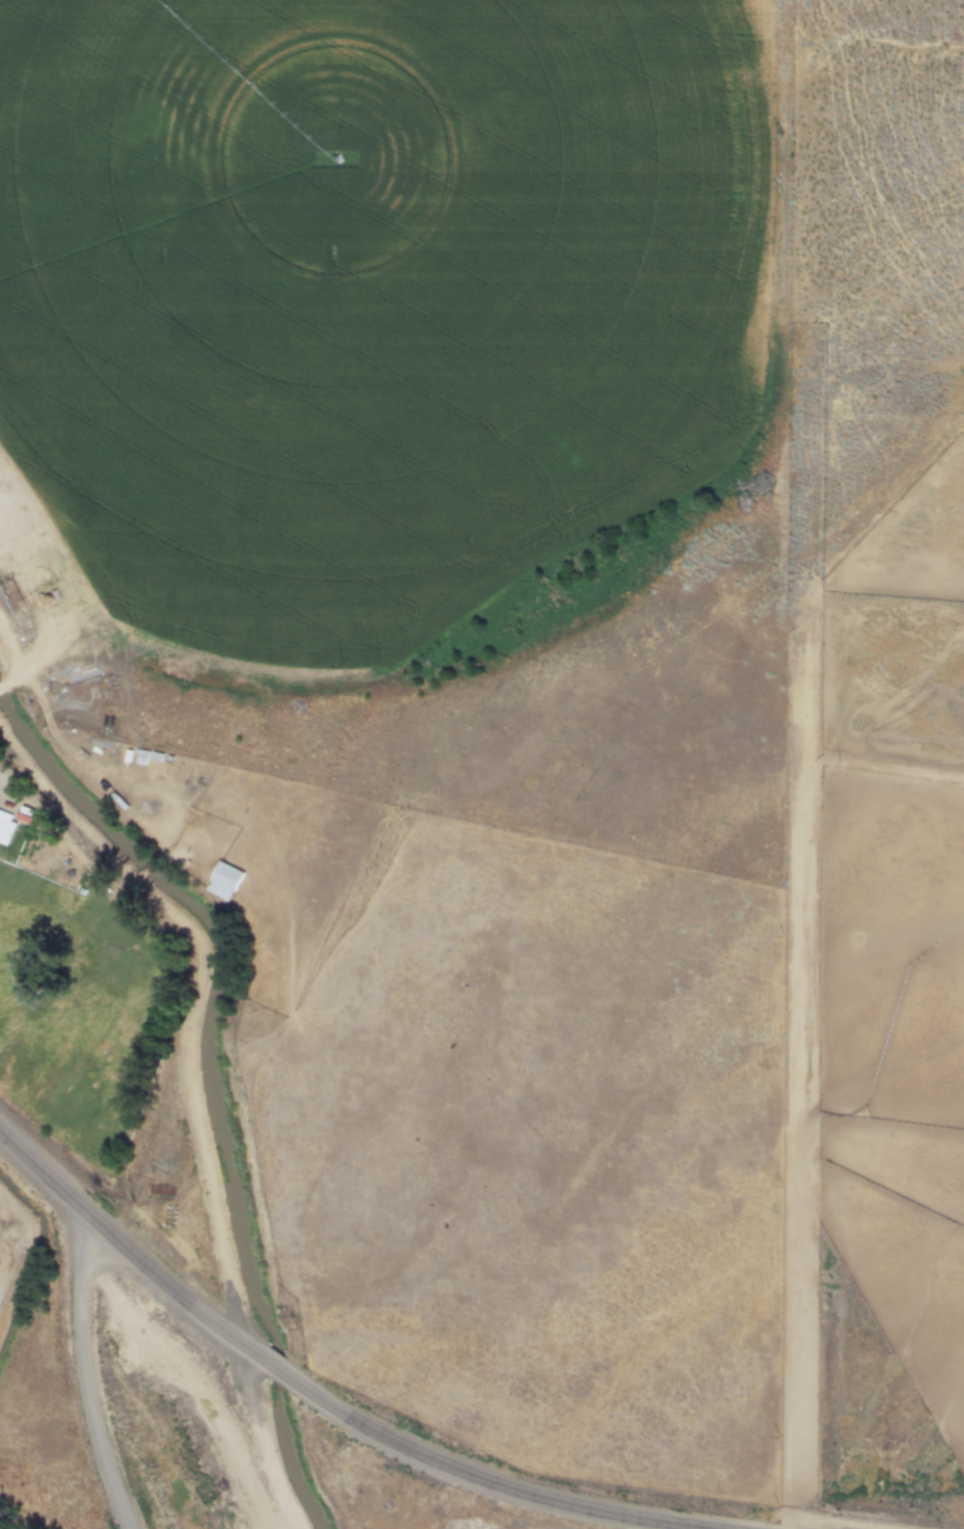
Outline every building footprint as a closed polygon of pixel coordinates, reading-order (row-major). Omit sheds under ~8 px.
[(141,750),(150,752),(148,766),(139,764),(141,750)] [(166,754),(163,769),(152,768),(154,752),(166,754)] [(181,777),(194,781),(199,765),(185,762),(181,777)] [(241,779),(219,772),(216,781),(238,788),(241,779)] [(258,784),(266,787),(262,797),(254,793),(258,784)] [(215,807),(218,800),(237,807),(235,814),(215,807)] [(17,818),(21,809),(43,818),(40,827),(17,818)] [(11,847),(0,843),(0,810),(14,815),(12,821),(19,824),(11,847)] [(223,861),(245,872),(231,900),(208,888),(223,861)]
